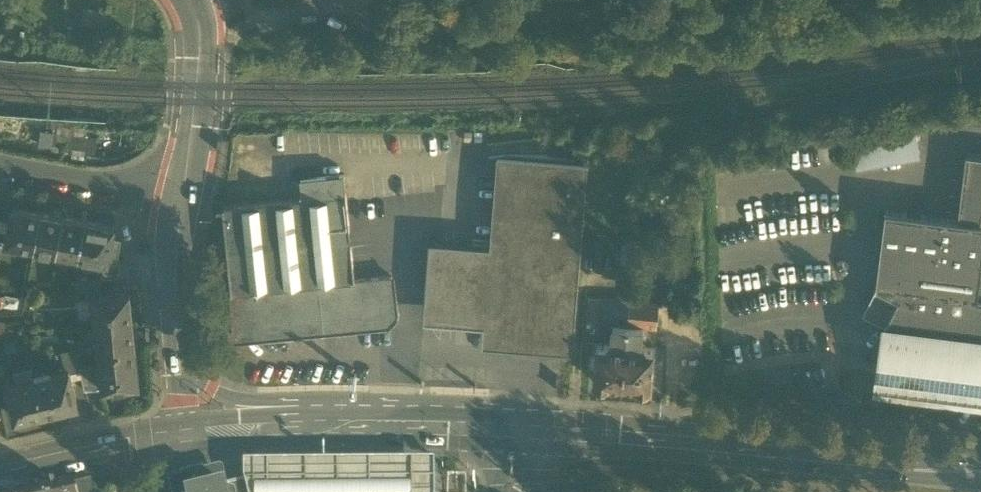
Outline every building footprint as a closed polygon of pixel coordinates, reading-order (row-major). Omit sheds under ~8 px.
[(854,138),(859,163),(919,153),(915,128),(854,138)] [(980,186),(980,153),(966,151),(962,184),(980,186)] [(572,350),(573,343),(491,336),(492,316),(432,311),(437,249),(497,254),(497,252),(498,240),(505,154),(497,154),(490,245),(430,241),(424,319),(483,323),(482,343),(572,350)] [(505,154),(498,240),(489,239),(488,245),(489,245),(488,251),(497,252),(497,254),(437,249),(432,311),(492,316),(491,336),(573,343),(587,161),(505,154)] [(384,323),(384,322),(388,320),(391,317),(394,312),(395,308),(392,274),(355,277),(344,173),(301,177),(303,197),(223,205),(232,291),(237,337),(384,323)] [(980,394),(980,186),(962,184),(958,217),(885,208),(876,284),(863,311),(884,322),(881,348),(881,349),(877,382),(980,394)] [(6,240),(35,245),(41,211),(12,206),(6,240)] [(63,215),(41,211),(35,245),(57,249),(63,215)] [(86,219),(63,215),(57,249),(80,253),(86,219)] [(113,224),(86,219),(80,253),(101,257),(107,258),(111,236),(113,224)] [(101,257),(102,261),(118,260),(122,238),(111,236),(107,258),(101,257)] [(102,261),(103,277),(129,274),(127,259),(118,260),(102,261)] [(75,280),(77,297),(93,295),(101,294),(99,277),(75,280)] [(93,295),(96,323),(132,320),(129,291),(101,294),(93,295)] [(587,320),(599,321),(601,298),(589,297),(587,320)] [(630,301),(601,298),(599,321),(612,322),(628,324),(630,301)] [(659,304),(630,301),(628,324),(643,325),(657,326),(659,304)] [(134,342),(132,320),(96,323),(98,346),(134,342)] [(594,380),(623,383),(628,324),(612,322),(611,337),(606,342),(597,341),(594,380)] [(643,325),(628,324),(623,383),(649,385),(650,385),(652,385),(655,346),(646,346),(641,339),(643,325)] [(138,382),(134,342),(98,346),(100,363),(103,386),(138,382)] [(71,371),(80,369),(79,365),(75,348),(61,350),(66,368),(70,367),(71,371)] [(13,368),(16,380),(35,375),(33,363),(13,368)] [(100,363),(79,365),(80,369),(85,387),(103,386),(100,363)] [(66,368),(35,375),(44,411),(78,402),(71,371),(70,367),(66,368)] [(15,417),(44,411),(35,375),(16,380),(7,382),(15,417)] [(245,465),(245,481),(247,491),(435,491),(435,464),(245,465)] [(171,491),(209,491),(226,488),(222,472),(205,476),(203,470),(193,472),(180,476),(181,478),(169,481),(171,491)] [(251,482),(226,488),(227,491),(253,491),(251,482)] [(90,483),(85,484),(50,491),(92,491),(90,483)]
